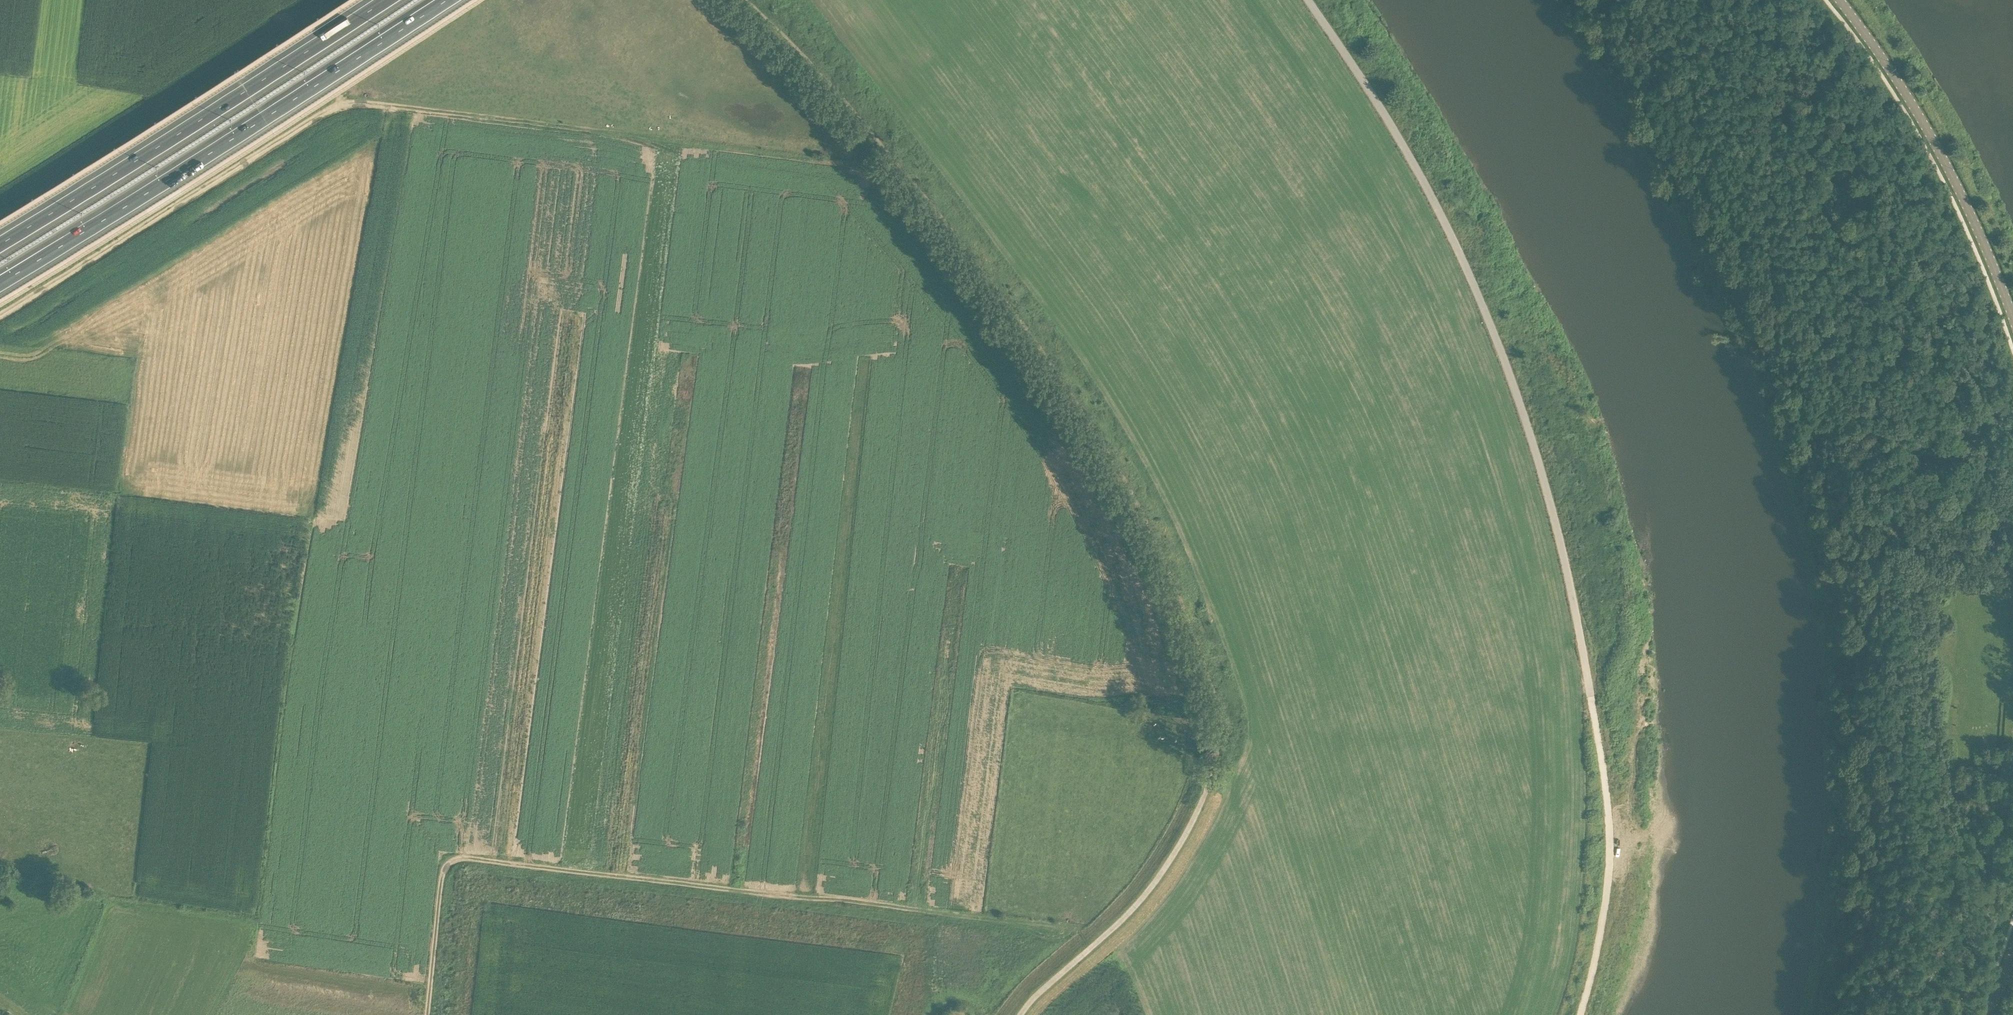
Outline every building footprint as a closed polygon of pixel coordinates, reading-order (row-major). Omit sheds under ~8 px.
[(1967,908),(1962,904),(1957,910),(1961,914),(1967,908)]
